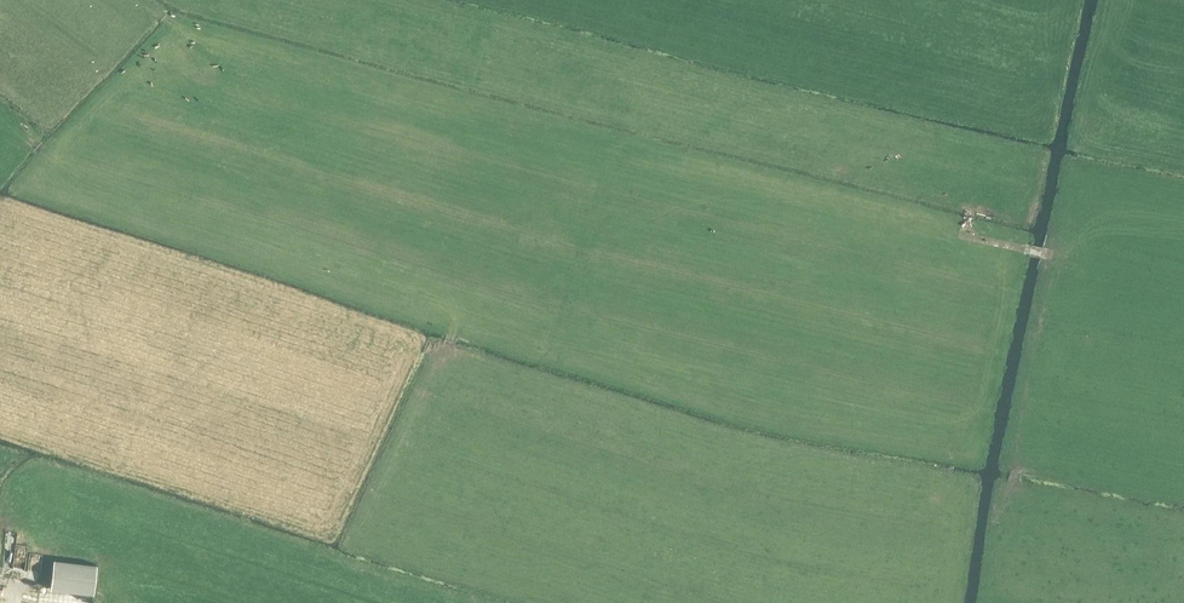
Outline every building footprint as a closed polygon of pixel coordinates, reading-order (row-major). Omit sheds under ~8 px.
[(93,593),(96,564),(53,559),(50,588),(93,593)]
